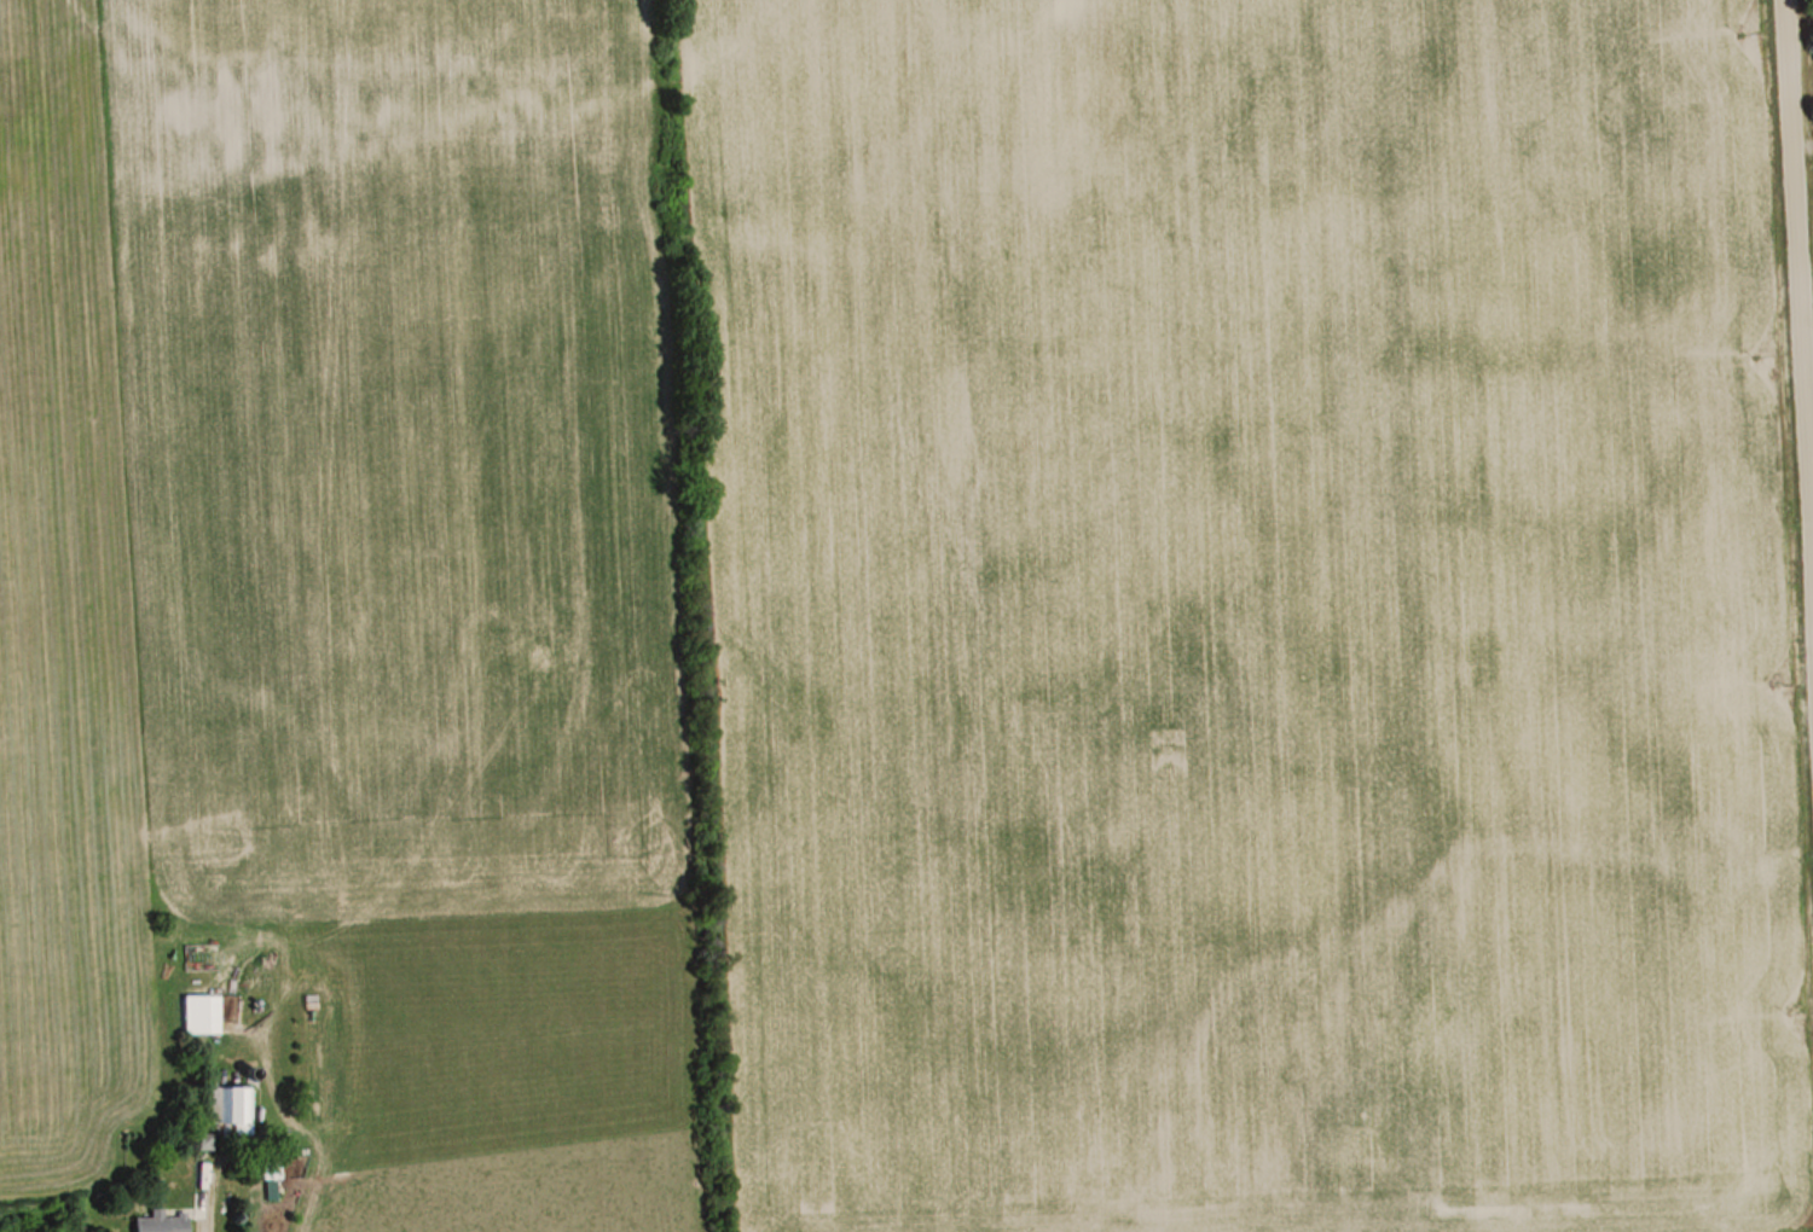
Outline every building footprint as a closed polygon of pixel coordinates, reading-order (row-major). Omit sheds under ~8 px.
[(220,995),(184,995),(184,1033),(220,1033),(220,995)] [(251,1086),(210,1086),(210,1123),(251,1123),(251,1086)] [(188,1214),(164,1214),(164,1208),(152,1208),(152,1217),(135,1217),(135,1231),(188,1231),(188,1214)]
